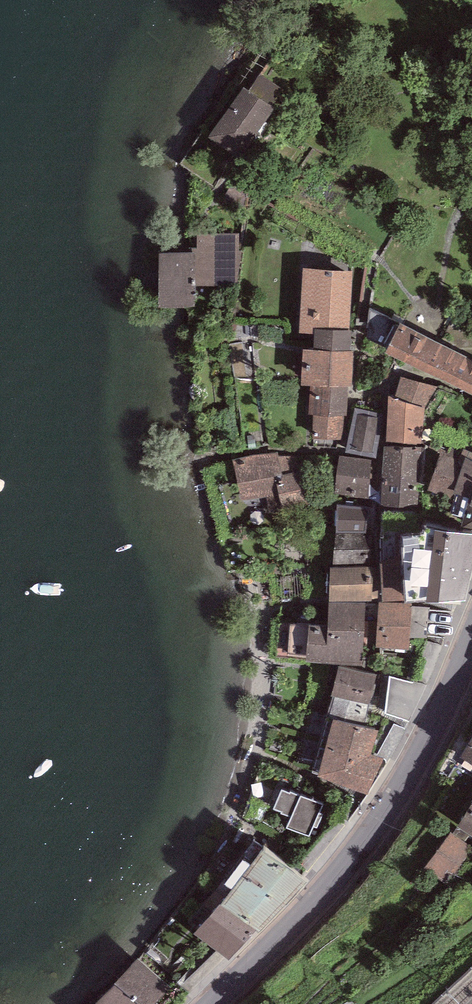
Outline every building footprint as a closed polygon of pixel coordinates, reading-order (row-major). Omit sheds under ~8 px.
[(287,95),(250,69),(203,133),(239,159),(287,95)] [(183,252),(156,251),(156,304),(197,306),(197,287),(241,289),(240,237),(194,236),(195,247),(184,247),(183,252)] [(299,333),(314,334),(314,329),(349,330),(352,271),(303,268),(299,333)] [(399,323),(385,352),(471,395),(471,360),(399,323)] [(349,330),(314,329),(314,334),(313,350),(350,351),(351,331),(349,330)] [(313,350),(302,349),(301,385),(310,385),(348,387),(352,387),(353,352),(350,351),(313,350)] [(436,387),(400,376),(394,398),(425,408),(436,387)] [(348,387),(310,385),(308,415),(313,416),(345,417),(347,417),(348,387)] [(394,398),(388,396),(385,446),(421,447),(425,408),(394,398)] [(377,413),(354,408),(345,452),(376,458),(381,435),(375,434),(378,418),(376,417),(377,413)] [(345,417),(313,416),(312,439),(344,440),(345,417)] [(384,446),(382,480),(419,482),(424,482),(426,448),(421,447),(385,446),(384,446)] [(471,461),(471,453),(464,449),(463,451),(452,446),(449,452),(440,449),(427,491),(453,499),(455,488),(466,458),(471,461)] [(259,455),(232,460),(242,501),(266,497),(269,512),(307,504),(294,456),(279,456),(278,452),(259,455)] [(371,460),(339,455),(334,494),(368,499),(371,460)] [(466,458),(455,488),(453,499),(451,514),(464,518),(461,527),(471,529),(471,461),(466,458)] [(419,482),(382,480),(381,508),(417,509),(419,482)] [(369,507),(337,505),(336,533),(367,533),(369,507)] [(402,537),(403,564),(404,600),(405,603),(425,602),(465,600),(471,572),(471,535),(424,528),(424,536),(402,537)] [(369,534),(336,533),(333,565),(370,564),(369,534)] [(403,564),(381,564),(382,601),(404,600),(403,564)] [(330,568),(329,601),(371,602),(372,567),(330,568)] [(412,605),(379,602),(375,647),(409,650),(410,637),(412,606),(412,605)] [(328,624),(290,623),(288,657),(306,657),(306,663),(363,665),(365,605),(329,604),(328,624)] [(428,607),(412,606),(410,637),(426,638),(428,607)] [(351,700),(357,670),(338,666),(331,696),(334,697),(351,700)] [(377,675),(357,670),(351,700),(369,704),(370,705),(377,675)] [(351,700),(334,697),(328,716),(364,723),(369,704),(351,700)] [(378,730),(333,719),(317,777),(338,785),(368,794),(383,758),(371,754),(378,730)] [(459,758),(471,766),(471,738),(459,758)] [(290,793),(281,790),(273,809),(282,812),(281,814),(291,817),(287,827),(309,836),(313,827),(316,828),(321,815),(319,814),(323,805),(290,792),(290,793)] [(471,803),(456,826),(471,836),(471,803)] [(449,832),(424,869),(448,885),(471,850),(471,847),(449,832)] [(265,850),(221,905),(255,930),(259,934),(309,882),(265,850)] [(221,905),(219,904),(193,935),(229,959),(255,930),(221,905)] [(137,958),(114,983),(115,984),(97,1003),(155,1003),(170,988),(137,958)]
